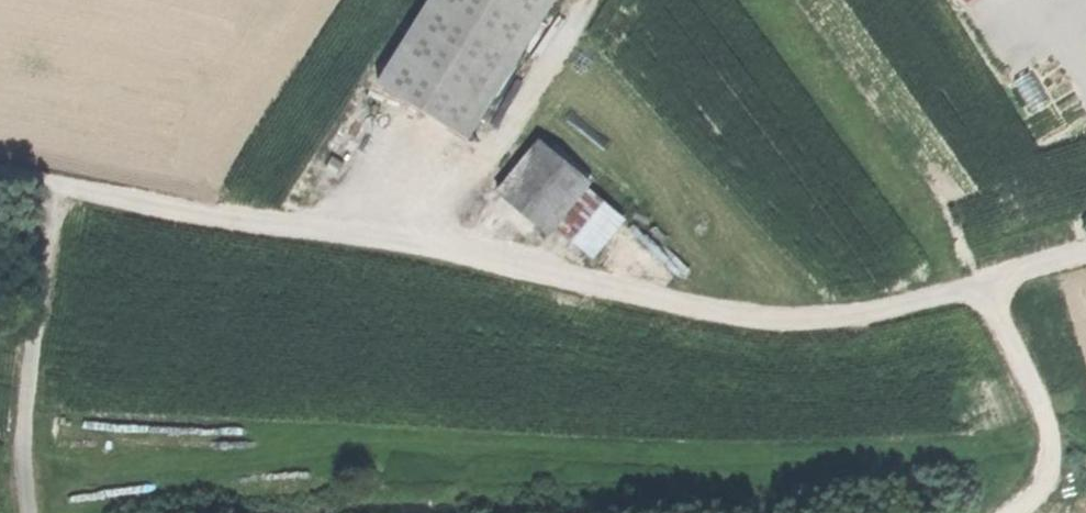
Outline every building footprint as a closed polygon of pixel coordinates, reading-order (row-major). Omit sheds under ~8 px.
[(468,143),(555,2),(552,0),(434,0),(379,88),(468,143)] [(539,145),(497,195),(546,238),(553,230),(585,193),(589,188),(539,145)] [(620,223),(585,193),(553,230),(588,260),(620,223)]
